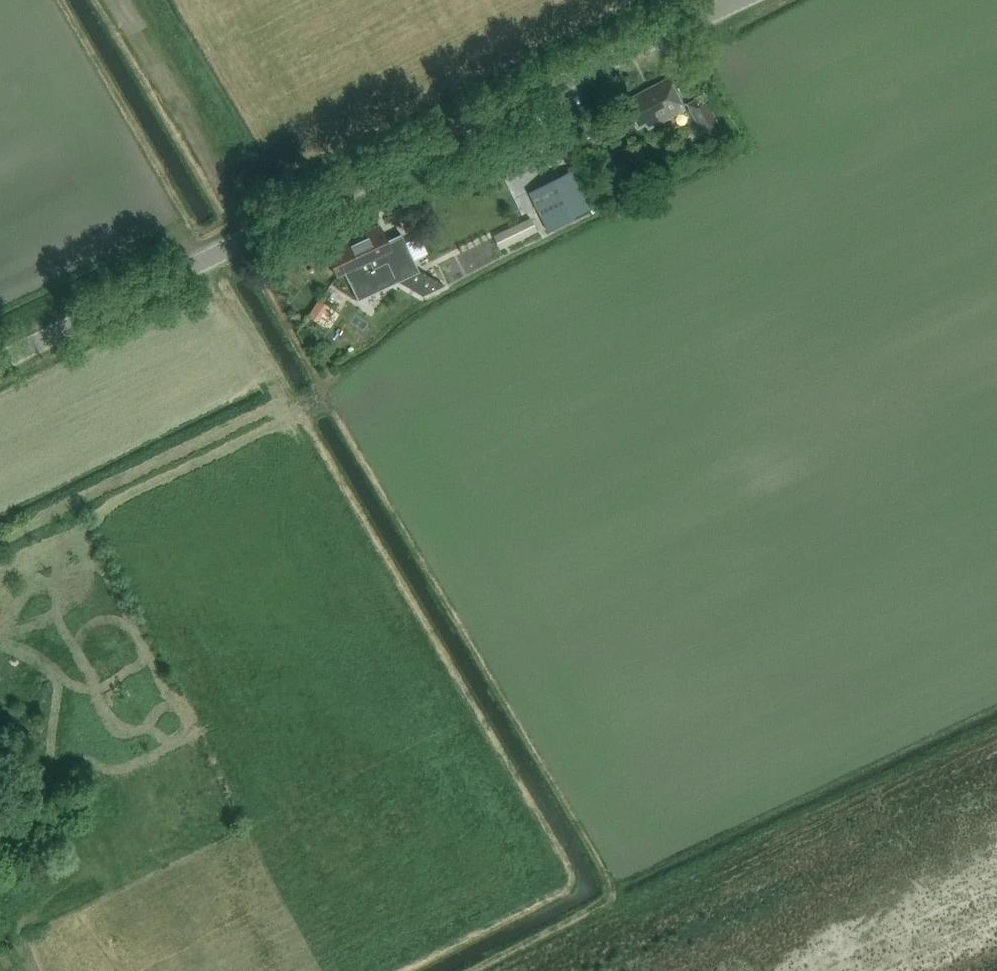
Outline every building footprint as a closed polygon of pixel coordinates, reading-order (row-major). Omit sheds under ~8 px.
[(630,111),(633,117),(630,118),(632,122),(635,120),(638,126),(646,122),(649,126),(685,108),(671,82),(635,100),(638,107),(630,111)] [(689,105),(711,148),(727,139),(705,96),(689,105)] [(592,149),(597,147),(593,138),(588,141),(592,149)] [(576,169),(529,193),(549,232),(596,208),(576,169)] [(531,219),(502,233),(509,246),(537,231),(531,219)] [(329,259),(337,276),(344,273),(356,298),(418,269),(401,235),(386,242),(380,228),(367,234),(334,250),(337,256),(329,259)] [(313,316),(335,327),(345,309),(323,297),(313,316)]
